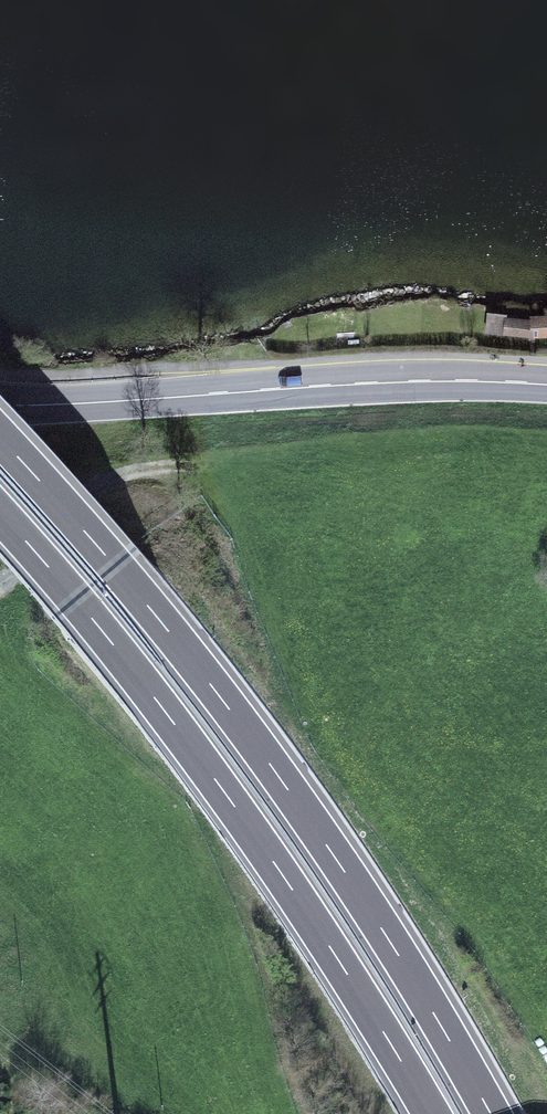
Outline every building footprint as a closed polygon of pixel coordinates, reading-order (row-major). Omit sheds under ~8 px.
[(533,320),(534,335),(546,334),(546,316),(533,316),(533,320)] [(506,332),(534,335),(533,320),(506,317),(506,332)]
